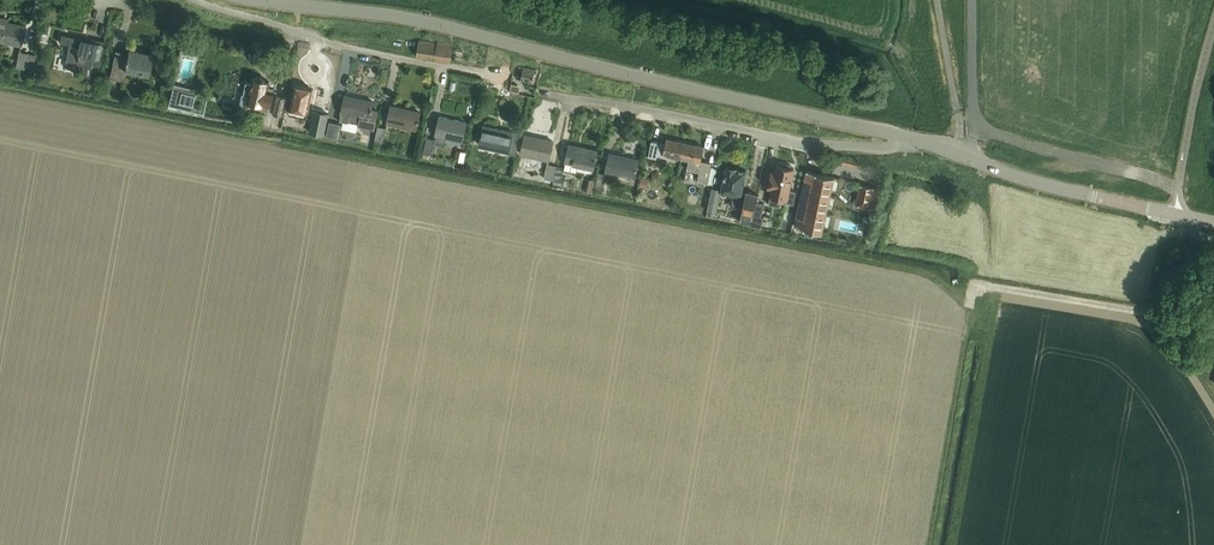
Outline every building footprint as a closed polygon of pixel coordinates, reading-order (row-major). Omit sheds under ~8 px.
[(0,20),(0,41),(2,41),(21,46),(26,26),(7,22),(0,20)] [(82,39),(61,34),(59,42),(69,45),(65,62),(83,66),(81,74),(89,76),(92,65),(100,67),(106,41),(83,36),(82,39)] [(438,43),(419,40),(417,56),(451,61),(454,44),(438,42),(438,43)] [(154,54),(129,48),(128,53),(115,50),(109,78),(123,81),(125,70),(149,75),(154,54)] [(32,71),(36,55),(20,51),(16,68),(32,71)] [(533,82),(536,70),(519,66),(516,78),(533,82)] [(263,79),(262,77),(258,77),(255,78),(254,77),(252,84),(245,82),(243,95),(250,96),(248,108),(269,112),(270,104),(272,105),(275,89),(269,88),(270,81),(263,79)] [(511,87),(511,90),(517,92),(518,89),(519,85),(512,83),(511,87)] [(178,85),(173,106),(193,111),(198,90),(178,85)] [(307,117),(313,88),(295,85),(289,114),(307,117)] [(283,129),(284,121),(286,116),(283,115),(287,97),(278,95),(273,119),(275,120),(274,127),(283,129)] [(376,131),(380,111),(372,109),(373,101),(345,95),(341,113),(342,113),(340,121),(349,123),(349,122),(359,124),(359,127),(376,131)] [(417,130),(421,112),(391,105),(387,123),(417,130)] [(325,135),(329,113),(314,110),(310,132),(325,135)] [(463,141),(467,122),(440,116),(436,135),(463,141)] [(339,138),(342,124),(330,122),(327,136),(339,138)] [(384,142),(386,128),(379,126),(376,140),(384,142)] [(516,156),(521,134),(484,126),(480,144),(509,150),(508,154),(516,156)] [(549,160),(553,141),(525,135),(521,154),(549,160)] [(433,153),(436,139),(427,137),(427,138),(425,148),(424,152),(433,153)] [(652,141),(649,156),(657,158),(658,155),(672,158),(672,156),(682,158),(684,149),(685,142),(667,139),(666,143),(652,141)] [(684,149),(682,158),(689,159),(687,169),(700,172),(698,181),(701,182),(710,184),(713,184),(714,183),(715,177),(718,164),(714,163),(705,161),(702,161),(705,146),(685,142),(684,149)] [(594,168),(598,150),(570,144),(565,167),(557,166),(554,180),(562,182),(564,170),(577,173),(579,164),(594,168)] [(635,177),(639,160),(610,153),(606,171),(635,177)] [(547,164),(544,178),(553,180),(554,180),(557,166),(556,165),(547,164)] [(770,172),(767,187),(771,188),(770,196),(771,196),(769,204),(780,206),(781,201),(794,204),(797,191),(791,190),(795,168),(776,164),(774,173),(770,172)] [(721,190),(721,191),(734,194),(738,194),(738,195),(734,194),(732,206),(743,208),(742,215),(740,221),(752,224),(754,217),(758,194),(747,191),(746,194),(743,193),(748,170),(739,168),(733,167),(726,166),(721,189),(721,190)] [(800,203),(795,226),(823,232),(835,176),(807,170),(800,203)] [(604,188),(607,174),(599,172),(596,186),(604,188)] [(642,176),(640,186),(648,188),(650,178),(642,176)] [(861,184),(858,199),(868,201),(866,207),(870,208),(870,207),(877,208),(881,189),(861,184)] [(760,208),(757,222),(787,228),(790,214),(760,208)] [(865,217),(864,221),(875,223),(876,219),(874,216),(867,215),(865,217)] [(828,222),(826,233),(837,235),(838,235),(841,224),(828,222)]
